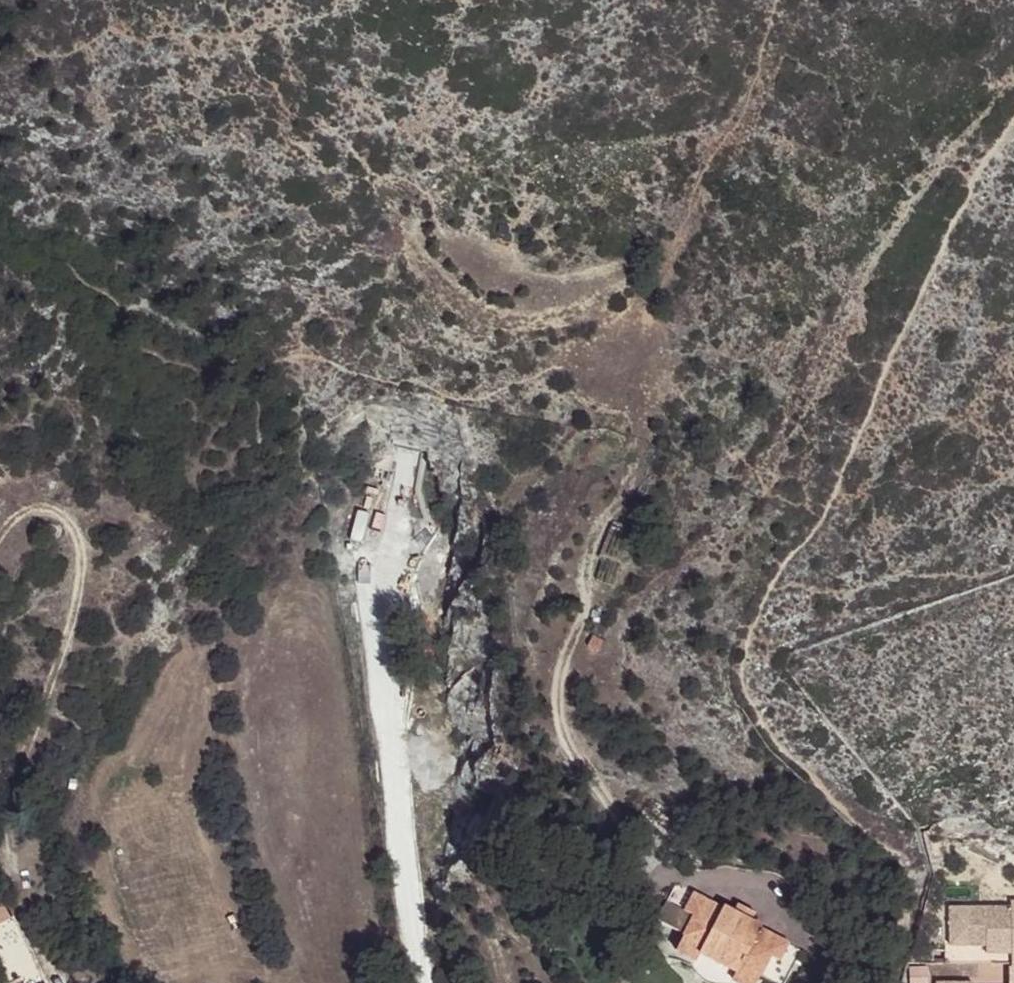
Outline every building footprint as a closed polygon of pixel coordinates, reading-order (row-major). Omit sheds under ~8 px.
[(733,912),(724,907),(723,909),(694,893),(684,912),(692,916),(675,950),(694,960),(692,965),(698,974),(707,981),(711,982),(732,982),(734,981),(738,982),(756,982),(759,977),(771,982),(784,982),(801,951),(759,929),(760,926),(750,921),(733,912)] [(983,948),(1008,949),(1008,954),(1008,967),(1013,967),(1013,902),(1009,903),(1009,908),(947,908),(948,946),(983,946),(983,948)] [(738,904),(733,912),(750,921),(754,913),(738,904)] [(22,978),(38,971),(13,916),(7,919),(0,906),(0,957),(12,982),(22,978)] [(1006,967),(1006,982),(1013,982),(1013,967),(1008,967),(1006,967)] [(25,982),(44,982),(38,971),(22,978),(25,982)]
